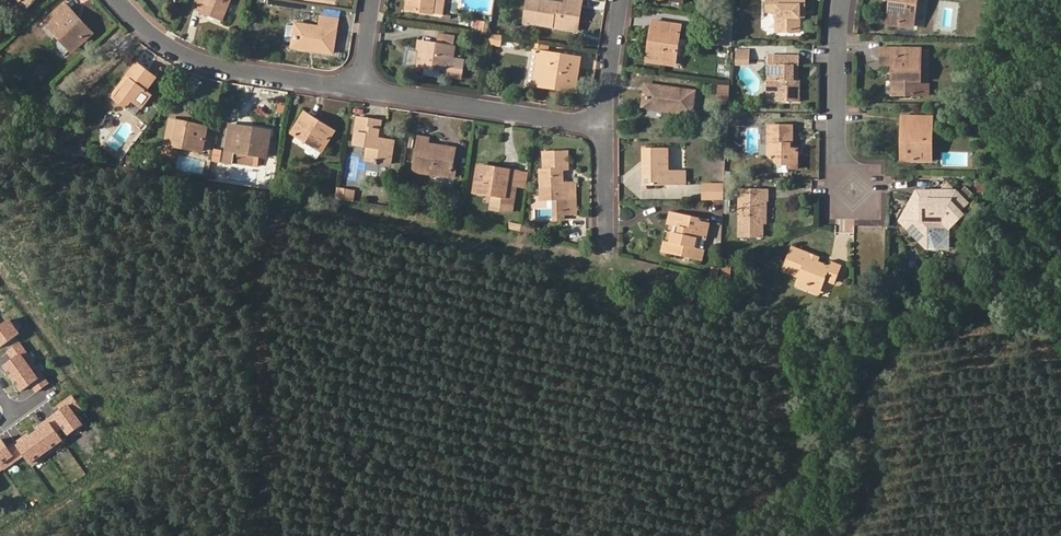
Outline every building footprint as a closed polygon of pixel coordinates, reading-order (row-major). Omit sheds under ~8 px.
[(27,11),(38,0),(16,0),(27,11)] [(196,10),(224,21),(233,0),(200,0),(196,10)] [(412,9),(435,13),(437,0),(414,0),(412,9)] [(446,15),(448,0),(437,0),(435,13),(446,15)] [(533,0),(531,0),(528,24),(558,29),(559,25),(577,27),(579,18),(583,18),(586,0),(569,0),(568,5),(533,0)] [(769,11),(776,11),(779,11),(779,18),(779,32),(801,32),(801,17),(801,10),(806,10),(806,0),(769,0),(769,11)] [(892,23),(915,26),(918,0),(895,0),(892,23)] [(65,5),(44,24),(71,53),(89,36),(76,22),(79,20),(65,5)] [(775,13),(765,13),(764,31),(775,31),(775,13)] [(558,29),(581,33),(583,18),(579,18),(577,27),(559,25),(558,29)] [(322,27),(303,25),(299,46),(310,47),(318,48),(317,52),(336,55),(341,21),(324,19),(322,27)] [(73,56),(94,36),(79,20),(76,22),(89,36),(71,53),(73,56)] [(683,27),(655,22),(652,42),(657,43),(654,60),(677,63),(683,27)] [(440,45),(422,43),(419,66),(453,71),(452,77),(464,79),(467,62),(455,60),(458,38),(441,36),(440,45)] [(677,63),(654,60),(657,43),(652,42),(649,63),(677,67),(677,63)] [(750,63),(751,47),(737,47),(737,63),(750,63)] [(921,83),(922,48),(881,48),(881,64),(893,64),(893,72),(892,80),(892,94),(921,95),(921,83)] [(584,59),(544,52),(543,63),(548,64),(545,84),(562,87),(561,90),(579,93),(584,59)] [(794,57),(770,56),(770,81),(778,82),(779,101),(801,102),(801,80),(799,80),(794,80),(794,66),(794,57)] [(562,87),(545,84),(548,64),(543,63),(539,86),(561,90),(562,87)] [(128,79),(131,81),(116,102),(126,110),(132,103),(141,110),(152,96),(147,92),(158,79),(139,65),(128,79)] [(128,79),(111,99),(116,102),(131,81),(128,79)] [(921,95),(929,95),(929,84),(921,83),(921,95)] [(669,108),(651,106),(653,86),(649,86),(646,109),(669,112),(669,108)] [(696,116),(698,92),(653,86),(651,106),(669,108),(669,112),(696,116)] [(307,115),(295,135),(299,137),(311,117),(307,115)] [(921,116),(903,116),(903,125),(909,125),(909,160),(933,160),(933,125),(920,124),(921,116)] [(320,122),(311,117),(299,137),(324,153),(335,136),(318,126),(320,122)] [(745,117),(732,117),(732,126),(745,127),(745,117)] [(191,125),(192,122),(173,118),(168,143),(204,151),(209,129),(191,125)] [(383,122),(362,119),(357,147),(370,149),(368,162),(374,163),(373,165),(380,166),(380,164),(392,166),(396,143),(386,142),(380,141),(381,131),(383,122)] [(335,136),(337,132),(320,122),(318,126),(335,136)] [(255,128),(232,124),(231,130),(255,133),(255,128)] [(793,125),(769,125),(769,155),(778,165),(789,165),(789,169),(798,169),(798,149),(790,149),(789,145),(792,143),(793,125)] [(255,128),(255,133),(231,130),(225,161),(234,163),(236,152),(269,157),(273,130),(255,128)] [(432,144),(432,138),(422,137),(417,171),(436,174),(437,170),(455,172),(459,151),(447,150),(448,146),(432,144)] [(671,172),(671,149),(651,149),(651,187),(688,187),(689,172),(674,172),(671,172)] [(546,154),(546,172),(543,172),(544,199),(547,201),(559,201),(559,202),(567,202),(567,217),(579,217),(578,184),(568,184),(568,176),(563,176),(563,172),(568,172),(571,172),(571,153),(546,154)] [(436,177),(456,179),(458,173),(455,172),(437,170),(436,174),(436,177)] [(501,170),(501,174),(481,171),(477,193),(508,198),(507,203),(517,205),(521,180),(512,179),(513,171),(501,170)] [(521,180),(522,173),(513,171),(512,179),(521,180)] [(933,198),(924,199),(902,220),(930,248),(939,248),(950,237),(951,228),(964,215),(960,210),(968,202),(949,183),(941,191),(933,191),(933,198)] [(705,201),(724,202),(725,187),(705,187),(705,201)] [(769,190),(741,189),(740,236),(764,236),(764,223),(764,200),(768,200),(769,200),(769,190)] [(933,191),(919,190),(902,220),(924,199),(933,198),(933,191)] [(826,217),(828,196),(822,195),(820,216),(826,217)] [(964,215),(972,207),(968,202),(960,210),(964,215)] [(701,218),(675,212),(672,224),(679,225),(685,227),(683,233),(677,232),(675,231),(673,242),(671,252),(703,260),(705,250),(699,249),(695,249),(697,238),(701,239),(707,241),(711,223),(701,221),(701,218)] [(810,254),(794,248),(785,271),(802,277),(800,282),(808,285),(814,285),(823,288),(826,278),(836,282),(842,265),(831,262),(830,266),(819,262),(809,258),(810,254)] [(819,262),(821,257),(810,254),(809,258),(819,262)] [(798,287),(820,295),(823,288),(814,285),(808,285),(800,282),(798,287)] [(17,336),(8,322),(0,329),(0,348),(17,336)] [(35,394),(47,386),(18,345),(6,354),(12,362),(2,368),(20,393),(29,386),(35,394)] [(67,437),(81,427),(74,417),(81,412),(70,397),(64,402),(68,407),(64,410),(38,428),(40,430),(36,433),(28,439),(24,442),(22,439),(6,450),(0,442),(0,469),(2,471),(23,457),(31,468),(63,445),(55,434),(62,429),(67,437)]
